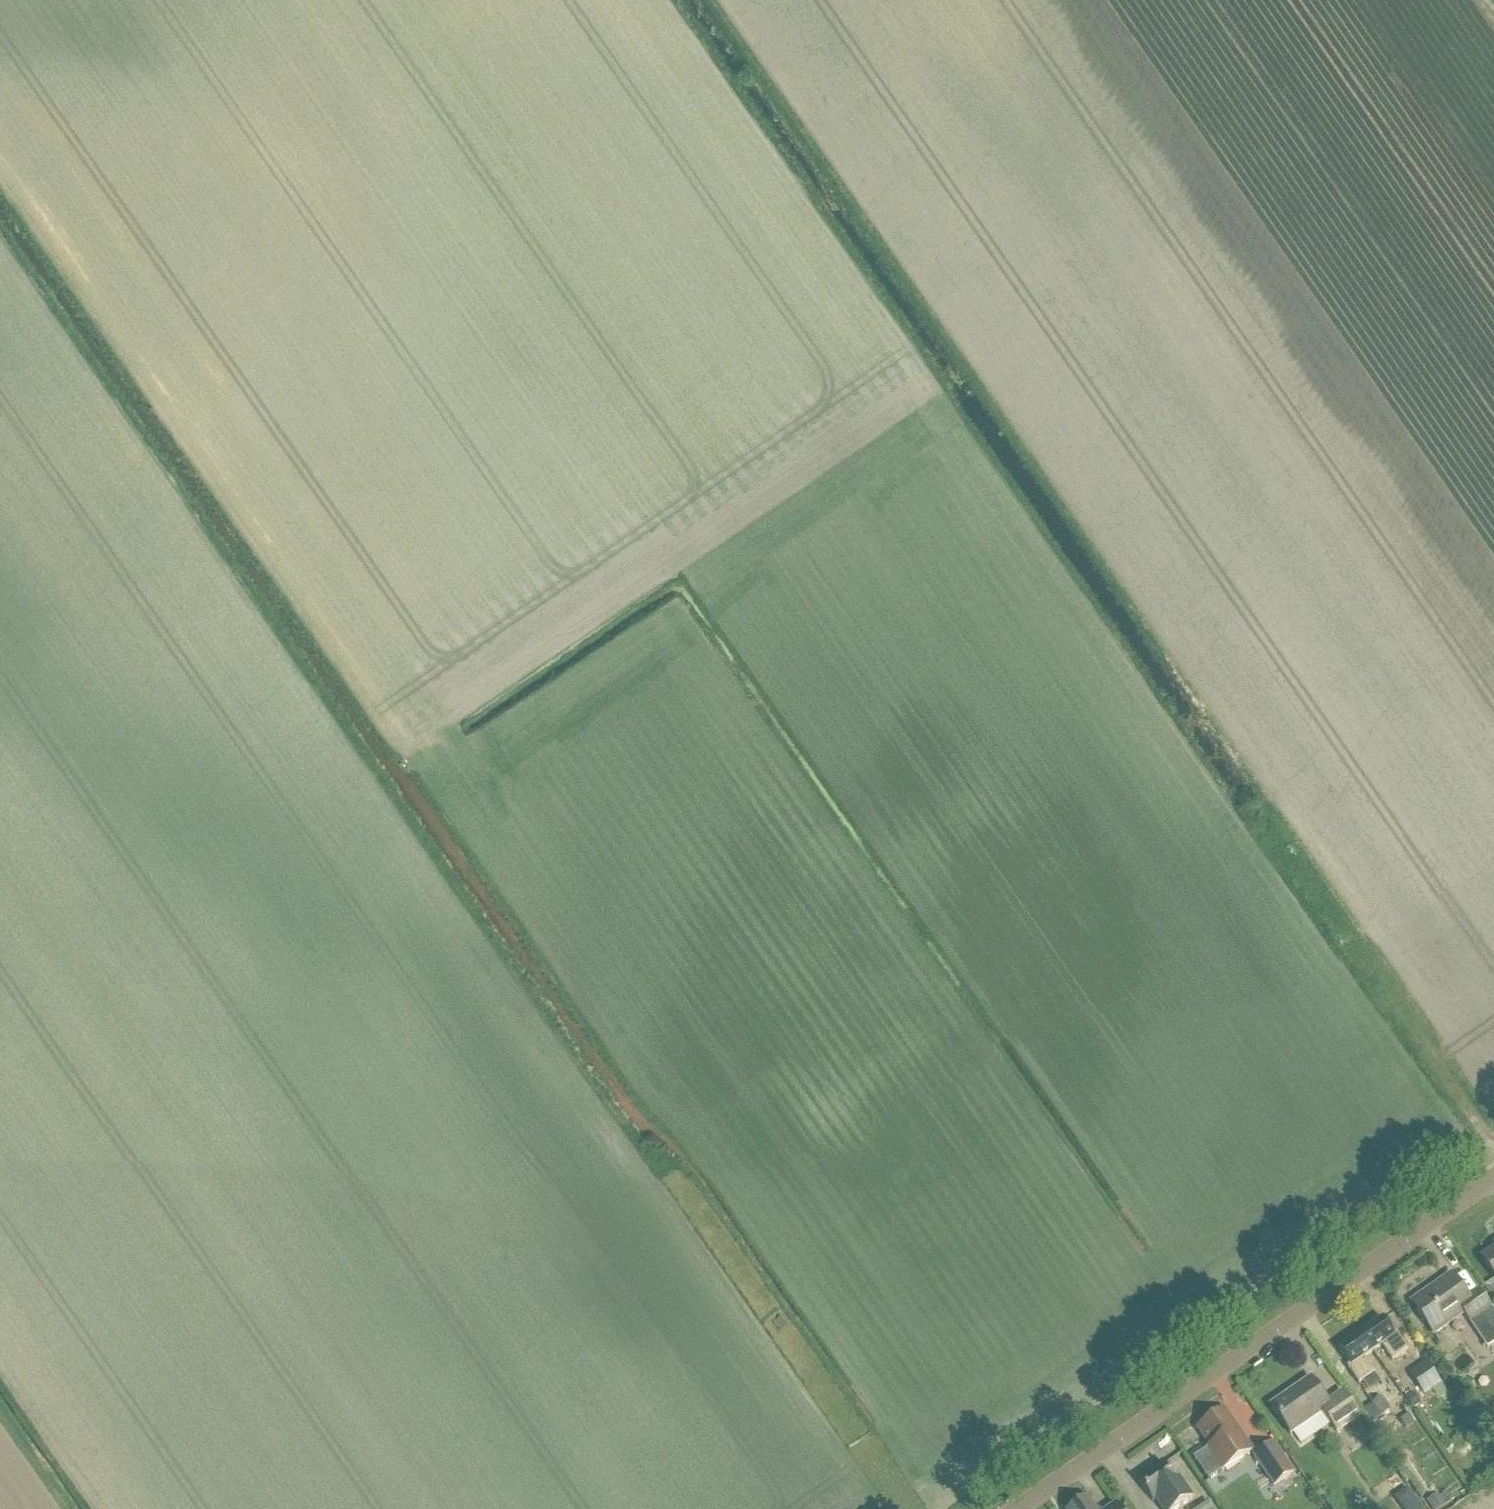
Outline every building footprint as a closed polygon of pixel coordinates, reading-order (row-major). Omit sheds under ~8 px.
[(1483,1261),(1493,1277),(1493,1253),(1483,1261)] [(1468,1300),(1452,1277),(1412,1304),(1434,1336),(1464,1316),(1471,1326),(1488,1350),(1493,1346),(1493,1315),(1492,1311),(1478,1292),(1468,1300)] [(1361,1336),(1373,1354),(1385,1346),(1395,1360),(1407,1352),(1396,1336),(1394,1338),(1383,1321),(1361,1336)] [(1348,1370),(1359,1386),(1371,1377),(1361,1363),(1373,1354),(1361,1336),(1339,1352),(1350,1369),(1348,1370)] [(1411,1378),(1425,1398),(1442,1386),(1428,1366),(1411,1378)] [(1343,1395),(1328,1405),(1311,1381),(1271,1408),(1291,1437),(1323,1415),(1337,1435),(1360,1419),(1343,1395)] [(1406,1400),(1413,1411),(1421,1405),(1414,1394),(1406,1400)] [(1381,1399),(1372,1406),(1382,1419),(1391,1413),(1381,1399)] [(1208,1452),(1222,1474),(1252,1454),(1224,1412),(1199,1430),(1212,1449),(1208,1452)] [(1294,1475),(1274,1446),(1254,1459),(1274,1488),(1294,1475)] [(1163,1465),(1138,1483),(1153,1504),(1155,1503),(1160,1508),(1181,1508),(1193,1500),(1180,1481),(1176,1484),(1163,1465)] [(1430,1508),(1443,1508),(1446,1507),(1438,1496),(1427,1504),(1430,1508)]
